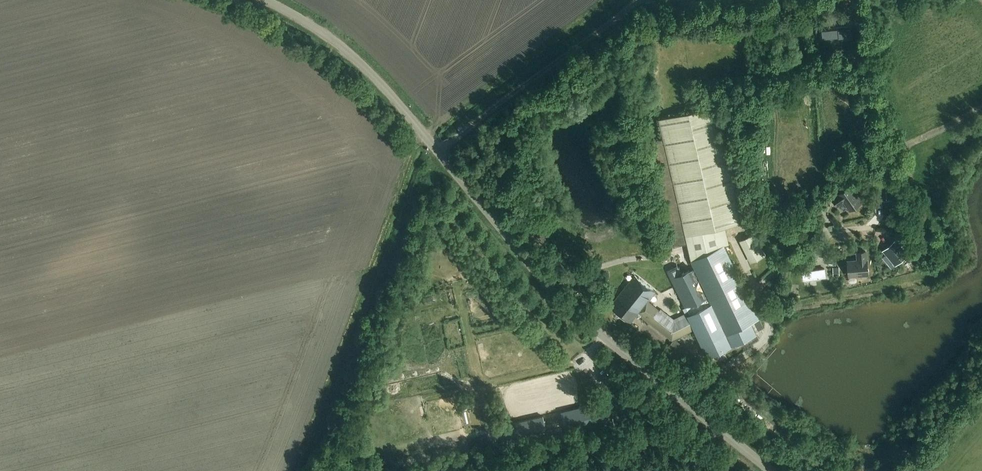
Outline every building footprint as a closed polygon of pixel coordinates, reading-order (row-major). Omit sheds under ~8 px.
[(617,298),(610,307),(616,312),(616,314),(623,319),(625,319),(630,323),(637,314),(641,316),(644,319),(646,318),(651,322),(650,323),(671,339),(693,329),(694,328),(695,329),(707,356),(731,344),(756,332),(757,332),(756,331),(756,330),(763,326),(759,318),(752,302),(724,244),(729,242),(727,233),(726,232),(725,225),(747,220),(719,103),(693,110),(687,111),(658,118),(663,140),(649,143),(674,246),(673,246),(674,250),(674,252),(674,253),(675,255),(678,266),(667,271),(677,293),(684,308),(688,315),(687,316),(672,323),(647,302),(649,301),(655,293),(635,276),(617,298)] [(851,185),(831,199),(837,207),(843,203),(850,211),(863,202),(851,185)] [(754,234),(738,241),(749,264),(766,256),(754,234)] [(906,238),(901,243),(907,251),(913,246),(906,238)] [(886,255),(882,258),(891,269),(895,266),(907,257),(894,241),(883,251),(886,255)] [(847,261),(848,277),(869,276),(867,250),(856,251),(857,260),(847,261)] [(826,278),(825,270),(803,273),(805,281),(826,278)] [(434,307),(436,316),(447,314),(444,304),(434,307)] [(430,308),(424,310),(427,323),(434,321),(430,308)] [(694,356),(675,339),(667,348),(692,369),(698,362),(693,358),(694,356)] [(601,404),(501,427),(506,448),(618,423),(617,417),(605,420),(601,404)] [(920,457),(912,450),(910,449),(901,459),(902,460),(911,468),(920,457)]
